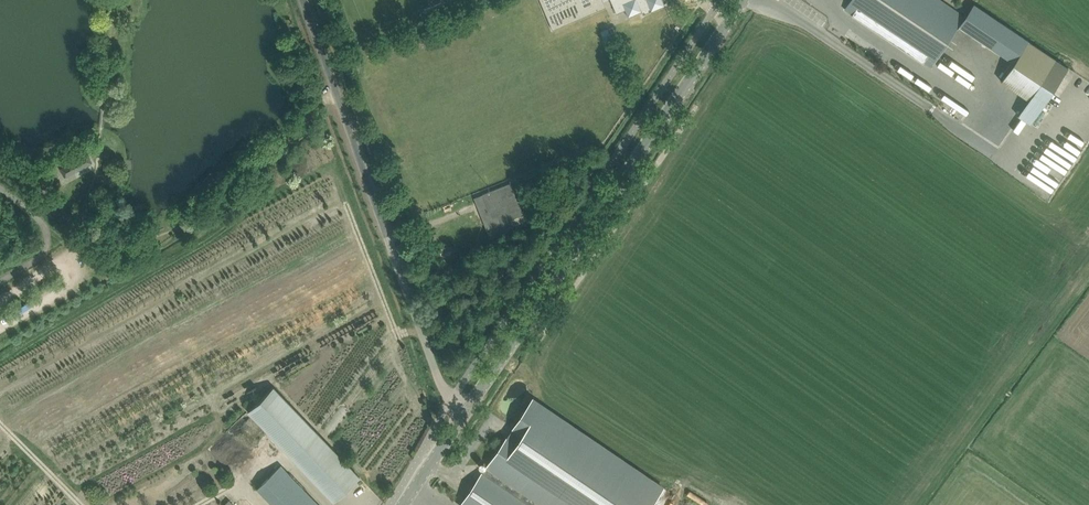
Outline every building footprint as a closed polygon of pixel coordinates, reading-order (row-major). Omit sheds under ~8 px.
[(553,28),(606,6),(604,0),(541,0),(553,28)] [(612,3),(617,13),(625,9),(628,17),(642,11),(643,14),(644,14),(644,13),(651,10),(651,11),(665,5),(663,0),(611,0),(612,3)] [(846,9),(855,15),(931,66),(937,57),(938,57),(957,28),(960,25),(986,43),(1014,62),(1002,80),(1029,98),(1018,115),(1030,123),(1068,67),(1057,60),(974,3),(965,17),(940,0),(852,0),(846,9)] [(608,28),(601,31),(605,42),(606,42),(613,38),(608,28)] [(947,60),(940,71),(964,88),(972,76),(947,60)] [(968,116),(971,112),(946,96),(944,100),(968,116)] [(1048,198),(1086,145),(1069,133),(1055,151),(1047,146),(1042,153),(1040,151),(1026,172),(1029,174),(1024,181),(1048,198)] [(80,156),(69,162),(70,163),(75,172),(85,166),(83,162),(90,158),(87,152),(80,156)] [(483,194),(489,210),(490,210),(492,217),(493,217),(497,215),(500,223),(507,220),(511,219),(513,225),(526,220),(523,214),(511,182),(487,192),(483,194)] [(273,387),(248,411),(334,501),(360,477),(273,387)] [(485,469),(538,504),(652,504),(664,488),(595,441),(533,399),(491,460),(489,462),(487,466),(485,468),(485,469)] [(274,504),(320,504),(281,465),(257,487),(274,504)] [(465,497),(467,504),(538,504),(485,469),(482,473),(482,472),(475,483),(465,497)]
